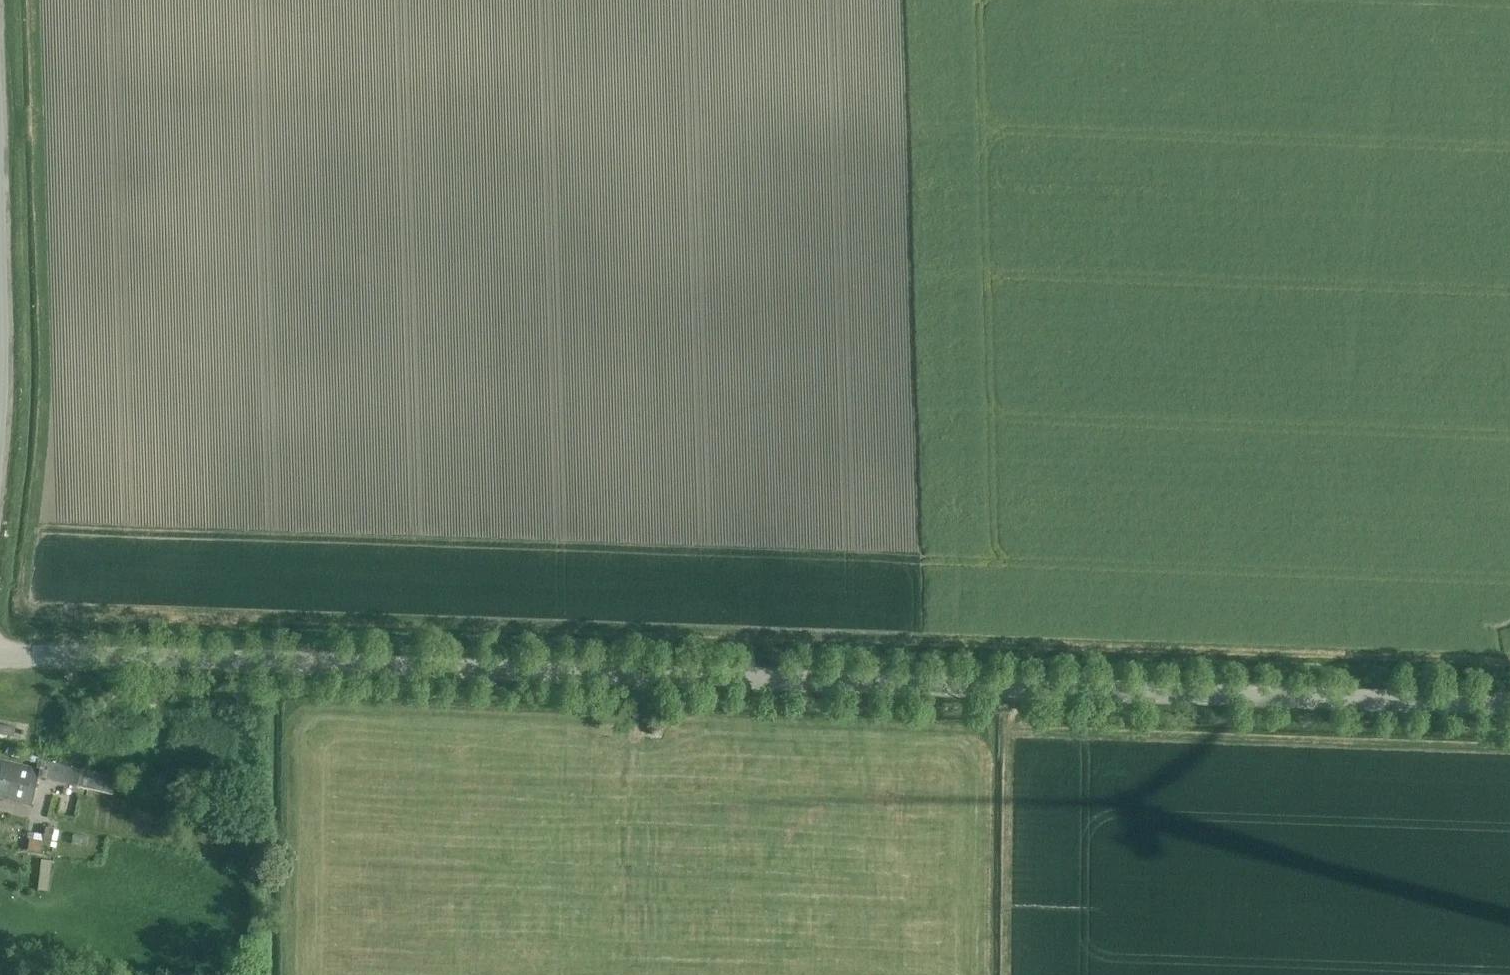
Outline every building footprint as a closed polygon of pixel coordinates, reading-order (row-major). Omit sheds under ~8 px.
[(14,734),(15,726),(0,723),(0,732),(14,734)] [(0,758),(0,798),(32,806),(39,776),(113,795),(118,776),(39,758),(37,767),(0,758)]
